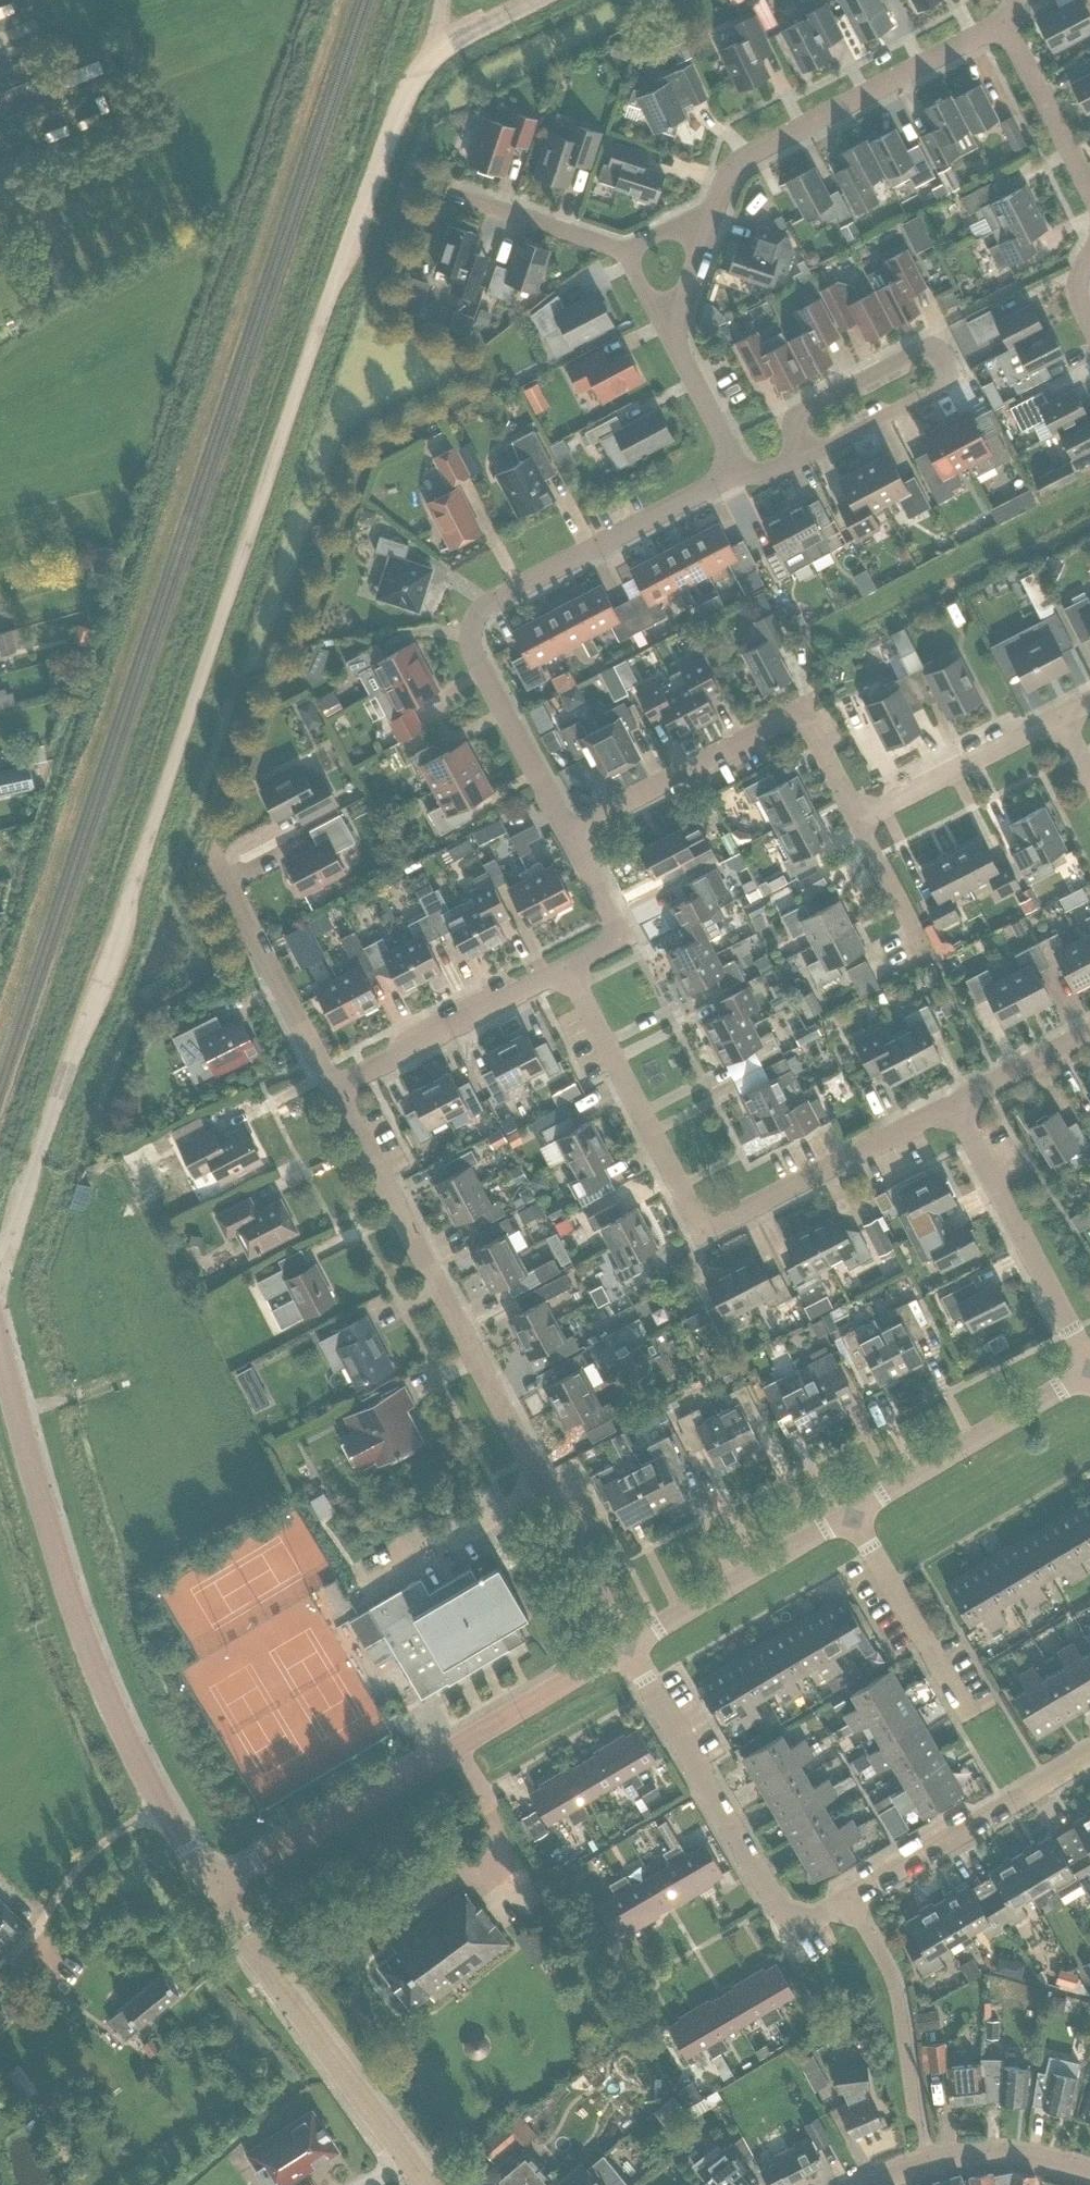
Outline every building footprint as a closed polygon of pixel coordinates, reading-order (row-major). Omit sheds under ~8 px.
[(750,2),(758,18),(759,18),(772,11),(766,0),(754,0),(751,1),(750,2)] [(878,0),(842,0),(840,1),(861,40),(891,24),(878,0)] [(918,10),(938,0),(913,0),(918,10)] [(1078,0),(1062,0),(1065,6),(1038,20),(1054,50),(1089,32),(1089,23),(1078,0)] [(824,43),(842,34),(826,3),(808,13),(810,16),(782,32),(802,72),(831,56),(824,43)] [(758,55),(770,50),(754,17),(732,27),(740,42),(720,51),(739,91),(768,77),(758,55)] [(622,40),(617,57),(626,60),(632,43),(629,42),(626,41),(622,40)] [(690,57),(683,41),(669,46),(676,63),(690,57)] [(67,85),(106,69),(100,54),(61,69),(67,85)] [(706,98),(690,65),(678,71),(677,69),(655,80),(655,85),(641,92),(634,90),(629,103),(641,107),(653,133),(660,129),(667,132),(669,127),(670,127),(672,124),(686,117),(681,108),(693,102),(694,104),(706,98)] [(1073,86),(1086,111),(1089,108),(1089,77),(1073,86)] [(980,85),(954,98),(972,133),(998,120),(980,85)] [(950,96),(924,110),(934,128),(921,135),(937,166),(960,154),(953,139),(968,131),(950,96)] [(510,127),(486,119),(471,163),(503,174),(513,142),(526,147),(535,120),(515,113),(510,127)] [(1014,151),(1026,145),(1011,118),(1000,124),(1014,151)] [(589,162),(589,163),(590,163),(600,133),(572,124),(567,139),(549,133),(535,176),(566,186),(576,157),(589,162)] [(895,129),(870,143),(888,177),(913,164),(895,129)] [(846,165),(834,172),(856,213),(878,202),(868,183),(883,175),(865,141),(840,154),(846,165)] [(646,154),(615,144),(609,164),(603,162),(597,179),(616,185),(615,188),(636,194),(638,197),(647,200),(650,199),(655,201),(664,174),(642,167),(646,154)] [(950,165),(937,172),(946,190),(947,192),(960,185),(950,165)] [(820,209),(827,222),(838,216),(839,219),(850,213),(837,189),(827,195),(813,169),(779,186),(780,187),(788,183),(806,217),(820,209)] [(984,216),(991,231),(1037,207),(1026,185),(999,199),(991,183),(961,198),(969,214),(974,212),(978,219),(984,216)] [(1030,238),(1048,229),(1037,207),(991,231),(998,243),(988,248),(999,270),(1037,251),(1030,238)] [(610,216),(607,223),(622,229),(625,222),(617,219),(614,218),(610,216)] [(917,216),(901,225),(908,237),(911,235),(917,232),(924,229),(917,216)] [(861,238),(852,221),(840,227),(849,244),(861,238)] [(474,299),(488,256),(474,252),(479,236),(449,226),(435,268),(455,275),(450,291),(474,299)] [(737,245),(728,272),(768,285),(773,270),(786,274),(794,251),(788,238),(757,228),(750,249),(737,245)] [(510,302),(516,284),(536,291),(550,251),(519,241),(509,269),(496,265),(486,294),(510,302)] [(894,325),(919,312),(910,294),(925,286),(907,250),(883,262),(888,284),(876,291),(894,325)] [(833,273),(826,260),(811,268),(817,281),(833,273)] [(418,305),(420,296),(425,297),(431,275),(413,271),(405,302),(418,305)] [(837,281),(819,290),(840,331),(857,322),(866,340),(891,326),(873,292),(860,299),(854,286),(837,281)] [(940,297),(946,309),(958,303),(952,291),(940,297)] [(558,295),(531,315),(543,338),(562,328),(572,346),(612,325),(596,293),(565,309),(558,295)] [(823,344),(839,336),(819,299),(793,313),(804,333),(789,341),(807,375),(832,362),(823,344)] [(990,310),(967,322),(978,344),(1001,333),(1008,348),(1043,330),(1030,305),(996,322),(990,310)] [(474,322),(487,326),(492,311),(479,307),(474,322)] [(454,310),(449,327),(469,334),(475,316),(466,313),(460,312),(454,310)] [(1064,355),(1050,330),(998,356),(1017,393),(1044,380),(1038,368),(1064,355)] [(757,332),(735,344),(754,380),(770,372),(779,390),(805,377),(787,342),(782,333),(763,343),(757,332)] [(642,381),(628,354),(611,362),(604,349),(567,368),(579,391),(593,384),(602,402),(642,381)] [(537,383),(523,390),(536,414),(549,407),(537,383)] [(984,394),(992,409),(1004,403),(996,388),(984,394)] [(1074,390),(1048,403),(1042,392),(1010,408),(1022,432),(1045,420),(1052,433),(1087,415),(1074,390)] [(616,416),(585,433),(592,444),(601,439),(616,468),(629,461),(672,438),(657,410),(656,411),(657,413),(635,425),(634,422),(623,428),(616,416)] [(968,412),(944,424),(966,466),(967,465),(973,478),(1010,459),(997,434),(983,441),(968,412)] [(1072,458),(1089,449),(1089,417),(1059,433),(1072,458)] [(954,472),(966,466),(944,424),(921,437),(936,466),(923,473),(936,498),(950,491),(949,490),(961,484),(954,472)] [(519,509),(521,514),(550,499),(537,473),(552,465),(534,430),(505,445),(515,465),(492,477),(493,478),(497,476),(504,488),(506,486),(518,508),(511,512),(511,513),(519,509)] [(570,457),(564,444),(552,450),(559,463),(570,457)] [(442,474),(448,471),(454,483),(469,475),(454,448),(434,459),(442,474)] [(902,483),(888,455),(864,468),(884,504),(897,497),(908,519),(930,507),(914,476),(902,483)] [(1041,494),(1076,476),(1069,463),(1034,480),(1041,494)] [(870,512),(884,504),(864,468),(840,480),(848,496),(837,502),(857,540),(879,528),(870,512)] [(441,552),(480,531),(458,488),(428,504),(449,546),(440,551),(441,552)] [(1020,493),(1014,496),(1021,511),(1037,503),(1030,488),(1023,492),(1020,493)] [(804,500),(783,511),(790,524),(803,549),(808,558),(810,562),(823,555),(831,551),(833,550),(843,545),(831,522),(825,525),(822,527),(819,528),(807,506),(806,504),(804,500)] [(994,522),(987,508),(974,515),(981,529),(994,522)] [(771,517),(762,522),(777,551),(772,554),(766,557),(778,580),(786,575),(789,573),(796,570),(797,569),(810,562),(808,558),(803,549),(790,524),(783,511),(771,517)] [(965,522),(952,530),(959,543),(973,535),(970,530),(969,528),(968,526),(965,522)] [(719,523),(689,539),(708,575),(729,564),(744,593),(763,584),(755,570),(758,568),(745,544),(733,550),(719,523)] [(432,569),(404,560),(409,545),(380,536),(375,551),(390,556),(377,598),(419,611),(432,569)] [(708,575),(689,539),(659,554),(678,591),(686,606),(695,602),(687,586),(708,575)] [(837,555),(846,571),(859,564),(850,547),(837,555)] [(657,602),(678,591),(659,554),(629,570),(644,597),(632,604),(645,628),(665,617),(657,602)] [(1048,556),(1040,572),(1056,580),(1064,563),(1057,560),(1055,559),(1051,557),(1048,556)] [(1036,569),(1019,578),(1041,621),(1041,620),(1052,615),(1056,613),(1053,608),(1055,607),(1036,569)] [(615,612),(601,585),(572,600),(591,636),(611,626),(619,641),(640,630),(627,606),(615,612)] [(756,596),(749,599),(758,615),(771,607),(762,592),(759,594),(756,596)] [(1086,597),(1063,609),(1078,638),(1089,631),(1089,632),(1089,604),(1086,597)] [(599,652),(591,636),(572,600),(541,616),(560,652),(582,641),(590,656),(599,652)] [(704,601),(696,606),(702,618),(711,614),(708,607),(704,601)] [(742,653),(763,693),(791,678),(774,647),(786,641),(771,613),(755,622),(765,642),(742,653)] [(792,617),(787,619),(792,629),(806,623),(801,613),(795,615),(792,617)] [(1002,640),(990,647),(1006,678),(1019,672),(1027,688),(1067,668),(1059,653),(1073,646),(1056,613),(1052,615),(1041,620),(1042,622),(1049,636),(1046,638),(1038,642),(1011,656),(1007,649),(1002,640)] [(547,679),(539,663),(560,652),(541,616),(512,632),(526,659),(514,665),(527,690),(547,679)] [(0,655),(16,651),(15,648),(10,631),(10,630),(0,633),(0,655)] [(698,640),(688,646),(695,657),(704,652),(701,646),(698,640)] [(377,645),(346,662),(353,675),(359,672),(371,695),(374,694),(385,688),(425,666),(413,643),(384,658),(377,645)] [(669,676),(676,689),(696,728),(717,717),(706,696),(718,690),(701,659),(669,676)] [(960,659),(937,671),(932,660),(923,665),(908,673),(925,706),(939,699),(947,715),(980,698),(960,659)] [(385,688),(374,694),(389,722),(412,709),(410,705),(438,690),(425,666),(385,688)] [(608,669),(600,673),(608,689),(622,682),(620,678),(613,666),(608,669)] [(569,670),(551,679),(559,693),(576,684),(572,676),(569,670)] [(911,713),(925,706),(908,673),(884,685),(889,695),(866,707),(886,746),(919,729),(911,713)] [(660,710),(675,739),(696,728),(676,689),(663,696),(656,683),(636,693),(648,716),(660,710)] [(576,684),(559,693),(568,710),(585,701),(580,692),(576,684)] [(322,696),(317,698),(327,716),(342,707),(333,690),(327,693),(322,696)] [(15,706),(12,695),(7,697),(5,691),(0,692),(0,710),(15,706)] [(295,699),(294,700),(297,706),(296,707),(302,719),(317,711),(310,699),(308,700),(305,694),(301,696),(295,699)] [(610,723),(599,729),(619,768),(638,758),(625,733),(637,727),(624,702),(605,712),(610,723)] [(542,703),(527,711),(549,752),(563,745),(551,721),(542,703)] [(412,709),(389,722),(399,741),(423,729),(412,709)] [(600,778),(619,768),(599,729),(587,735),(579,721),(560,731),(575,759),(587,753),(600,778)] [(836,745),(849,742),(844,725),(831,729),(836,745)] [(426,775),(434,790),(479,766),(466,741),(439,756),(433,745),(409,758),(420,779),(426,775)] [(23,758),(14,761),(16,768),(20,767),(23,767),(25,766),(23,758)] [(27,766),(25,766),(23,767),(20,767),(16,768),(0,772),(0,798),(34,790),(27,766)] [(465,806),(492,791),(479,766),(434,790),(442,805),(428,812),(440,835),(472,818),(465,806)] [(309,818),(310,819),(337,804),(324,778),(309,786),(301,770),(262,790),(255,779),(276,820),(303,805),(310,818),(309,818)] [(759,799),(775,828),(813,808),(797,777),(778,787),(771,774),(744,788),(752,803),(759,799)] [(811,849),(830,839),(813,808),(775,828),(791,858),(783,862),(790,876),(817,862),(811,849)] [(1054,870),(1046,855),(1062,846),(1042,808),(1011,823),(1023,845),(1011,851),(1028,884),(1054,870)] [(334,853),(355,842),(340,814),(309,831),(317,846),(286,862),(303,894),(344,872),(334,853)] [(476,831),(472,833),(478,845),(507,831),(504,825),(501,819),(484,827),(476,831)] [(532,851),(528,843),(539,837),(533,825),(510,837),(520,857),(532,851)] [(705,842),(698,828),(682,837),(678,829),(640,850),(647,863),(646,864),(648,869),(650,868),(654,877),(681,863),(687,874),(716,859),(707,841),(705,842)] [(736,829),(730,832),(738,845),(751,838),(749,833),(738,830),(736,829)] [(738,852),(728,832),(719,836),(722,842),(712,848),(715,854),(726,848),(730,856),(738,852)] [(997,871),(981,839),(951,854),(969,889),(989,879),(998,898),(1019,887),(1008,865),(997,871)] [(442,848),(435,852),(442,866),(459,857),(451,843),(449,845),(445,846),(442,848)] [(959,918),(950,900),(969,889),(951,854),(921,869),(938,901),(927,907),(938,928),(959,918)] [(483,864),(495,888),(507,882),(495,858),(483,864)] [(573,903),(552,865),(530,877),(550,915),(573,903)] [(687,899),(670,907),(681,928),(710,913),(719,908),(712,895),(725,888),(716,869),(681,887),(687,899)] [(826,882),(820,870),(798,881),(804,893),(826,882)] [(478,888),(471,891),(474,895),(461,902),(485,949),(506,938),(498,923),(510,917),(485,871),(472,877),(478,888)] [(765,880),(758,884),(763,895),(764,895),(772,891),(788,883),(783,874),(767,882),(766,880),(765,880)] [(507,888),(528,927),(550,915),(530,877),(507,888)] [(753,879),(742,884),(746,894),(758,888),(756,885),(755,882),(753,879)] [(758,888),(746,894),(750,902),(762,896),(759,891),(758,888)] [(1060,900),(1066,912),(1089,900),(1083,888),(1060,900)] [(419,899),(427,914),(439,937),(450,930),(465,959),(485,949),(461,902),(448,909),(438,889),(419,899)] [(1026,899),(1019,903),(1025,914),(1035,909),(1030,897),(1028,894),(1026,890),(1022,892),(1026,899)] [(766,909),(760,898),(745,906),(750,917),(766,909)] [(806,930),(813,944),(850,925),(838,901),(810,915),(804,904),(781,916),(792,938),(806,930)] [(308,920),(315,936),(332,928),(325,912),(308,920)] [(666,953),(676,973),(715,953),(708,941),(721,934),(710,913),(681,928),(688,942),(666,953)] [(402,944),(421,982),(442,972),(427,943),(439,937),(427,914),(408,924),(414,937),(402,944)] [(1010,924),(1016,936),(1025,931),(1019,919),(1010,924)] [(322,952),(308,924),(285,936),(299,964),(322,952)] [(931,924),(923,928),(939,960),(948,956),(956,951),(952,944),(940,940),(931,924)] [(835,964),(863,949),(850,925),(813,944),(820,958),(807,965),(818,987),(841,975),(835,964)] [(342,938),(354,961),(366,955),(354,932),(342,938)] [(1089,981),(1089,963),(1078,940),(1065,947),(1057,933),(1036,944),(1048,967),(1059,961),(1073,989),(1089,981)] [(1078,940),(1089,963),(1089,934),(1078,940)] [(402,993),(421,982),(402,944),(389,950),(382,937),(363,948),(374,970),(386,964),(402,993)] [(1015,955),(1022,969),(1008,976),(1027,1013),(1051,1001),(1037,973),(1048,967),(1036,944),(1015,955)] [(721,966),(715,953),(676,973),(687,994),(716,979),(722,990),(744,979),(734,960),(721,966)] [(767,955),(754,961),(761,974),(773,967),(767,956),(767,955)] [(956,967),(949,955),(942,959),(949,971),(956,967)] [(856,965),(846,969),(860,997),(880,987),(866,960),(861,962),(856,965)] [(380,1004),(359,966),(337,977),(357,1016),(380,1004)] [(988,997),(1003,1026),(1027,1013),(1008,976),(994,983),(987,969),(965,980),(977,1003),(988,997)] [(314,989),(335,1027),(357,1016),(337,977),(314,989)] [(703,1025),(713,1045),(752,1025),(745,1012),(758,1005),(748,986),(716,1003),(722,1014),(703,1025)] [(810,992),(798,998),(809,1018),(820,1012),(810,992)] [(775,998),(770,1000),(775,1010),(790,1003),(785,993),(781,995),(775,998)] [(951,999),(939,1005),(945,1017),(957,1011),(956,1008),(954,1003),(951,999)] [(904,1017),(910,1027),(896,1034),(915,1071),(940,1058),(928,1035),(939,1029),(927,1005),(904,1017)] [(208,1020),(173,1038),(195,1081),(215,1071),(219,1079),(220,1078),(218,1073),(229,1067),(228,1065),(247,1055),(251,1062),(252,1061),(249,1054),(256,1050),(239,1017),(238,1018),(240,1021),(215,1034),(208,1020)] [(820,1034),(815,1023),(805,1028),(804,1026),(792,1032),(799,1045),(820,1034)] [(758,1038),(752,1025),(713,1045),(724,1065),(753,1050),(759,1062),(781,1050),(771,1031),(758,1038)] [(878,1061),(890,1084),(915,1071),(896,1034),(882,1041),(877,1031),(855,1042),(867,1067),(878,1061)] [(534,1048),(526,1033),(506,1044),(525,1080),(544,1070),(548,1077),(560,1070),(546,1042),(534,1048)] [(505,1090),(525,1080),(506,1044),(486,1054),(493,1069),(481,1075),(496,1104),(509,1097),(505,1090)] [(769,1081),(740,1096),(750,1116),(789,1096),(788,1095),(801,1088),(793,1074),(801,1069),(793,1054),(785,1059),(785,1058),(763,1069),(769,1081)] [(457,1088),(449,1073),(429,1084),(448,1120),(467,1110),(471,1117),(484,1110),(469,1081),(457,1088)] [(567,1087),(564,1089),(570,1099),(581,1093),(575,1083),(572,1084),(567,1087)] [(428,1130),(448,1120),(429,1084),(409,1094),(416,1109),(404,1115),(420,1144),(432,1137),(428,1130)] [(808,1102),(795,1109),(789,1096),(750,1116),(761,1136),(781,1126),(787,1137),(818,1121),(816,1117),(825,1113),(817,1098),(808,1103),(808,1102)] [(1073,1165),(1089,1155),(1089,1146),(1076,1122),(1065,1129),(1055,1113),(1031,1128),(1052,1163),(1066,1154),(1073,1165)] [(516,1127),(510,1115),(499,1120),(505,1132),(516,1127)] [(556,1140),(566,1159),(602,1140),(591,1120),(576,1128),(570,1116),(542,1131),(548,1144),(556,1140)] [(213,1168),(221,1183),(261,1162),(244,1128),(220,1141),(213,1128),(179,1146),(196,1177),(213,1168)] [(487,1138),(492,1147),(506,1140),(501,1130),(487,1138)] [(513,1132),(507,1135),(512,1147),(523,1142),(517,1131),(516,1131),(514,1132),(513,1132)] [(598,1168),(612,1160),(602,1140),(566,1159),(576,1179),(569,1183),(575,1195),(604,1180),(598,1168)] [(434,1184),(445,1205),(481,1185),(470,1166),(478,1162),(471,1150),(442,1165),(448,1177),(434,1184)] [(512,1170),(510,1172),(517,1185),(527,1179),(520,1166),(519,1166),(514,1169),(512,1170)] [(900,1215),(911,1237),(942,1222),(936,1210),(953,1202),(940,1176),(904,1194),(911,1210),(900,1215)] [(887,1184),(874,1189),(881,1206),(895,1200),(887,1184)] [(498,1201),(491,1205),(481,1185),(445,1205),(455,1225),(470,1217),(476,1229),(505,1214),(498,1201)] [(512,1201),(516,1207),(525,1202),(525,1203),(536,1197),(530,1186),(519,1192),(521,1196),(512,1201)] [(236,1232),(249,1257),(298,1232),(281,1199),(257,1211),(250,1197),(216,1215),(227,1237),(236,1232)] [(527,1206),(517,1212),(524,1224),(545,1212),(541,1205),(538,1200),(536,1201),(527,1206)] [(550,1205),(545,1208),(552,1220),(564,1213),(557,1201),(554,1203),(550,1205)] [(601,1227),(611,1246),(647,1227),(636,1207),(622,1215),(616,1203),(587,1218),(593,1231),(601,1227)] [(848,1238),(836,1215),(811,1228),(830,1265),(843,1258),(849,1268),(871,1257),(859,1233),(848,1238)] [(572,1228),(566,1217),(554,1223),(559,1234),(572,1228)] [(484,1245),(470,1252),(481,1273),(516,1253),(506,1234),(514,1230),(507,1218),(478,1233),(484,1245)] [(864,1225),(879,1255),(892,1249),(876,1219),(864,1225)] [(978,1250),(965,1224),(948,1233),(942,1222),(911,1237),(922,1259),(933,1253),(941,1268),(978,1250)] [(643,1255),(657,1248),(647,1227),(611,1246),(621,1266),(614,1270),(620,1282),(649,1267),(643,1255)] [(816,1272),(830,1265),(811,1228),(786,1241),(798,1264),(787,1270),(799,1294),(822,1282),(816,1272)] [(553,1259),(527,1273),(516,1253),(481,1273),(491,1292),(506,1285),(512,1297),(560,1271),(553,1259)] [(768,1279),(756,1256),(731,1268),(750,1305),(764,1298),(769,1309),(792,1297),(779,1273),(768,1279)] [(281,1329),(305,1316),(334,1301),(315,1264),(287,1279),(282,1269),(257,1282),(266,1300),(289,1287),(295,1298),(272,1310),(281,1329)] [(737,1312),(750,1305),(731,1268),(706,1281),(718,1305),(707,1310),(719,1334),(742,1323),(737,1312)] [(508,1319),(519,1339),(555,1320),(545,1301),(571,1287),(565,1274),(517,1299),(523,1311),(508,1319)] [(964,1313),(972,1328),(1008,1310),(995,1285),(979,1293),(973,1281),(941,1297),(952,1319),(964,1313)] [(594,1289),(589,1292),(598,1307),(610,1301),(601,1285),(598,1287),(594,1289)] [(893,1325),(880,1332),(901,1373),(923,1362),(908,1333),(920,1327),(919,1325),(926,1321),(915,1299),(907,1302),(887,1313),(893,1325)] [(809,1304),(804,1307),(810,1319),(818,1314),(812,1303),(811,1303),(809,1304)] [(694,1315),(686,1319),(692,1331),(705,1324),(701,1317),(699,1312),(697,1313),(694,1315)] [(826,1313),(821,1316),(830,1332),(837,1328),(829,1312),(828,1312),(826,1313)] [(391,1365),(366,1316),(335,1333),(319,1341),(334,1369),(344,1364),(355,1384),(391,1365)] [(827,1332),(820,1319),(810,1324),(817,1337),(827,1332)] [(861,1326),(841,1336),(853,1362),(865,1356),(879,1384),(901,1373),(880,1332),(874,1319),(861,1326)] [(572,1336),(565,1339),(555,1320),(519,1339),(530,1359),(544,1351),(550,1364),(579,1348),(572,1336)] [(987,1341),(993,1353),(1008,1345),(1002,1333),(987,1341)] [(797,1368),(805,1382),(804,1383),(824,1424),(846,1413),(843,1407),(855,1401),(831,1354),(829,1355),(824,1345),(808,1353),(812,1360),(797,1368)] [(629,1350),(617,1357),(624,1370),(626,1369),(627,1369),(636,1364),(635,1363),(640,1361),(633,1349),(629,1351),(629,1350)] [(544,1387),(555,1407),(591,1388),(580,1369),(588,1365),(581,1352),(552,1367),(558,1379),(544,1387)] [(743,1372),(737,1360),(719,1369),(726,1381),(743,1372)] [(626,1369),(624,1370),(631,1383),(642,1377),(636,1364),(627,1369),(626,1369)] [(251,1366),(236,1374),(245,1392),(261,1384),(257,1377),(251,1366)] [(803,1436),(824,1424),(804,1383),(791,1389),(785,1377),(764,1388),(788,1435),(799,1429),(803,1436)] [(724,1396),(730,1408),(717,1415),(738,1456),(760,1445),(745,1417),(757,1411),(745,1385),(724,1396)] [(354,1434),(343,1440),(359,1470),(377,1460),(378,1462),(387,1458),(421,1440),(405,1408),(412,1404),(404,1388),(346,1418),(353,1432),(354,1434)] [(608,1403),(601,1407),(591,1388),(555,1407),(565,1427),(580,1419),(592,1442),(616,1430),(610,1419),(615,1416),(608,1403)] [(678,1405),(672,1392),(658,1399),(664,1411),(678,1405)] [(702,1439),(716,1468),(738,1456),(717,1415),(704,1421),(698,1409),(677,1420),(690,1445),(702,1439)] [(647,1447),(653,1459),(641,1466),(662,1507),(683,1497),(669,1468),(681,1462),(668,1437),(647,1447)] [(640,1519),(662,1507),(641,1466),(635,1454),(591,1476),(604,1501),(614,1497),(625,1490),(640,1519)] [(311,1503),(308,1505),(311,1511),(316,1520),(319,1518),(320,1518),(334,1510),(327,1497),(324,1492),(310,1500),(312,1503),(311,1503)] [(1087,1501),(1067,1513),(1089,1552),(1089,1506),(1087,1501)] [(1067,1513),(1047,1525),(1078,1578),(1086,1574),(1078,1559),(1089,1552),(1067,1513)] [(1047,1525),(1027,1537),(1050,1576),(1062,1568),(1070,1583),(1078,1578),(1047,1525)] [(1050,1576),(1027,1537),(1007,1549),(1038,1602),(1046,1597),(1038,1583),(1050,1576)] [(1007,1549),(987,1561),(1009,1600),(1022,1592),(1030,1607),(1038,1602),(1007,1549)] [(1009,1600),(987,1561),(966,1573),(998,1626),(1006,1621),(998,1607),(1009,1600)] [(364,1647),(384,1636),(420,1696),(446,1681),(448,1685),(509,1649),(499,1633),(528,1616),(498,1566),(477,1578),(471,1568),(429,1593),(420,1578),(349,1621),(364,1647)] [(990,1631),(998,1626),(966,1573),(946,1585),(969,1623),(982,1616),(990,1631)] [(842,1597),(822,1609),(845,1648),(857,1641),(865,1655),(874,1650),(842,1597)] [(845,1648),(822,1609),(802,1621),(834,1675),(842,1670),(833,1655),(845,1648)] [(838,1682),(802,1621),(782,1633),(805,1672),(817,1665),(832,1690),(839,1685),(839,1684),(838,1682)] [(1060,1633),(1058,1634),(1066,1647),(1073,1642),(1066,1629),(1060,1633)] [(805,1672),(782,1633),(762,1645),(793,1698),(801,1693),(793,1679),(805,1672)] [(1065,1647),(1089,1689),(1089,1652),(1082,1657),(1073,1642),(1066,1647),(1065,1647)] [(793,1698),(762,1645),(742,1657),(764,1695),(776,1688),(785,1703),(793,1698)] [(1053,1674),(1076,1712),(1089,1704),(1089,1689),(1065,1647),(1057,1652),(1066,1667),(1053,1674)] [(764,1695),(742,1657),(722,1669),(753,1722),(761,1717),(753,1702),(764,1695)] [(1042,1681),(1033,1666),(1025,1671),(1056,1724),(1076,1712),(1053,1674),(1042,1681)] [(736,1712),(745,1727),(753,1722),(722,1669),(701,1681),(724,1719),(736,1712)] [(842,1670),(834,1675),(838,1682),(839,1684),(847,1679),(842,1670)] [(858,1707),(844,1715),(849,1723),(902,1692),(889,1671),(851,1694),(858,1707)] [(1013,1698),(1036,1736),(1056,1724),(1025,1671),(1017,1676),(1026,1690),(1013,1698)] [(902,1692),(849,1723),(848,1724),(853,1732),(868,1723),(875,1735),(914,1712),(902,1692)] [(834,1698),(830,1701),(837,1711),(847,1704),(841,1694),(838,1695),(835,1698),(834,1698)] [(872,1763),(925,1732),(914,1712),(875,1735),(882,1747),(867,1755),(872,1763)] [(626,1738),(624,1735),(609,1743),(635,1788),(643,1783),(636,1772),(656,1760),(638,1731),(626,1738)] [(899,1775),(937,1752),(925,1732),(872,1763),(877,1771),(892,1763),(899,1775)] [(744,1758),(756,1778),(809,1746),(804,1739),(790,1747),(782,1735),(744,1758)] [(594,1753),(596,1756),(584,1763),(601,1792),(620,1781),(627,1793),(635,1788),(609,1743),(594,1753)] [(814,1755),(809,1746),(756,1778),(768,1798),(806,1775),(799,1764),(814,1755)] [(880,1813),(949,1772),(937,1752),(899,1775),(906,1787),(891,1795),(890,1793),(874,1803),(880,1813)] [(859,1756),(852,1760),(859,1772),(861,1770),(870,1765),(864,1753),(862,1754),(859,1756)] [(583,1803),(601,1792),(584,1763),(572,1770),(570,1766),(555,1776),(581,1820),(590,1815),(583,1803)] [(870,1765),(861,1770),(866,1778),(875,1772),(870,1765)] [(923,1815),(961,1792),(949,1772),(880,1813),(879,1813),(893,1837),(908,1827),(899,1812),(915,1803),(923,1815)] [(828,1779),(813,1787),(806,1775),(768,1798),(780,1818),(833,1787),(832,1785),(828,1779)] [(780,1818),(792,1838),(830,1816),(823,1804),(838,1795),(836,1793),(854,1783),(849,1775),(832,1785),(833,1787),(780,1818)] [(573,1825),(581,1820),(555,1776),(540,1784),(542,1788),(530,1795),(547,1824),(567,1813),(573,1825)] [(1089,1851),(1079,1856),(1089,1875),(1089,1809),(1085,1812),(1087,1814),(1072,1823),(1089,1851)] [(523,1818),(534,1838),(546,1831),(534,1811),(523,1818)] [(837,1828),(830,1816),(792,1838),(804,1859),(857,1827),(852,1819),(837,1828)] [(861,1835),(857,1827),(804,1859),(816,1879),(854,1856),(847,1844),(861,1835)] [(1079,1856),(1068,1863),(1052,1836),(1037,1844),(1036,1842),(1029,1845),(1052,1883),(1051,1884),(1056,1891),(1068,1884),(1071,1889),(1080,1883),(1088,1897),(1089,1897),(1089,1875),(1079,1856)] [(602,1850),(601,1851),(608,1863),(620,1856),(613,1844),(606,1848),(602,1850)] [(686,1855),(679,1844),(671,1848),(698,1893),(713,1884),(711,1880),(723,1873),(705,1844),(686,1855)] [(1051,1884),(1052,1883),(1029,1845),(1022,1849),(1024,1852),(1010,1860),(1031,1896),(1030,1896),(1038,1909),(1047,1903),(1040,1891),(1051,1884)] [(682,1902),(698,1893),(671,1848),(663,1853),(670,1865),(651,1876),(668,1905),(680,1898),(682,1902)] [(989,1873),(1005,1900),(996,1906),(1008,1926),(1027,1915),(1019,1903),(1030,1896),(1031,1896),(1010,1860),(1009,1857),(1002,1861),(1003,1864),(989,1873)] [(632,1887),(625,1875),(617,1880),(619,1883),(643,1925),(659,1915),(657,1912),(668,1905),(651,1876),(632,1887)] [(643,1925),(619,1883),(617,1880),(609,1885),(616,1896),(597,1908),(614,1937),(626,1930),(628,1933),(643,1925)] [(987,1939),(1008,1926),(996,1906),(984,1913),(968,1885),(954,1893),(952,1891),(945,1895),(946,1898),(968,1933),(969,1933),(980,1926),(987,1939)] [(429,1994),(434,2000),(509,1943),(477,1902),(474,1904),(463,1890),(391,1945),(396,1951),(378,1965),(410,2008),(429,1994)] [(931,1903),(925,1907),(948,1945),(959,1938),(967,1951),(976,1945),(969,1933),(968,1933),(946,1898),(933,1906),(931,1903)] [(29,1927),(4,1904),(0,1908),(0,1958),(29,1927)] [(936,1952),(948,1945),(925,1907),(918,1911),(920,1913),(906,1922),(914,1937),(904,1943),(923,1976),(943,1965),(936,1952)] [(972,1958),(960,1966),(969,1981),(981,1973),(976,1965),(972,1958)] [(1014,1960),(1010,1975),(1021,1978),(1025,1963),(1018,1961),(1015,1961),(1014,1960)] [(764,1971),(763,1968),(748,1976),(774,2021),(782,2017),(775,2005),(795,1994),(777,1964),(764,1971)] [(1060,1969),(1056,1983),(1073,1988),(1075,1982),(1077,1974),(1060,1969)] [(1039,1972),(1035,1974),(1040,1982),(1047,1983),(1046,1977),(1042,1970),(1039,1972)] [(109,2020),(126,2039),(179,1994),(163,1975),(109,2020)] [(766,2026),(774,2021),(748,1976),(732,1986),(734,1989),(723,1996),(740,2026),(759,2015),(766,2026)] [(569,1978),(557,1988),(565,1997),(577,1987),(575,1984),(573,1982),(569,1978)] [(721,2037),(740,2026),(723,1996),(711,2003),(709,1999),(694,2009),(720,2053),(728,2048),(721,2037)] [(712,2058),(720,2053),(694,2009),(678,2017),(680,2021),(668,2028),(686,2058),(705,2046),(712,2058)] [(923,2012),(916,2014),(919,2031),(940,2027),(937,2010),(931,2011),(923,2012)] [(986,2020),(986,2038),(998,2038),(998,2020),(996,2020),(992,2020),(986,2020)] [(151,2039),(142,2046),(151,2057),(160,2049),(157,2046),(154,2042),(151,2039)] [(928,2045),(931,2072),(947,2070),(944,2043),(928,2045)] [(766,2044),(754,2051),(755,2052),(757,2056),(758,2058),(759,2059),(770,2053),(770,2052),(766,2044)] [(826,2083),(811,2055),(799,2062),(814,2090),(826,2083)] [(1079,2062),(1048,2055),(1042,2081),(1036,2080),(1032,2105),(1068,2113),(1076,2078),(1075,2077),(1079,2062)] [(1004,2059),(981,2059),(980,2064),(985,2101),(1000,2102),(1025,2104),(1028,2069),(1003,2066),(1004,2059)] [(847,2092),(843,2094),(847,2103),(839,2107),(852,2138),(881,2125),(866,2090),(869,2089),(865,2064),(834,2068),(837,2093),(847,2092)] [(948,2081),(951,2105),(985,2101),(980,2064),(951,2067),(952,2080),(948,2081)] [(716,2090),(703,2098),(709,2108),(722,2100),(720,2096),(716,2090)] [(1081,2116),(1086,2117),(1085,2118),(1089,2120),(1089,2093),(1088,2093),(1081,2116)] [(673,2095),(653,2112),(667,2129),(687,2112),(683,2107),(678,2101),(673,2095)] [(319,2121),(312,2110),(245,2153),(266,2184),(314,2184),(306,2174),(339,2152),(332,2141),(333,2141),(320,2121),(319,2121)] [(502,2127),(522,2150),(537,2137),(517,2114),(502,2127)] [(805,2124),(817,2148),(830,2141),(818,2118),(805,2124)] [(808,2139),(789,2149),(777,2125),(760,2134),(775,2163),(760,2171),(768,2184),(786,2184),(822,2166),(808,2139)] [(698,2170),(704,2178),(710,2184),(749,2184),(739,2173),(749,2165),(746,2161),(752,2156),(741,2136),(732,2143),(711,2160),(698,2170)] [(494,2177),(501,2184),(565,2184),(585,2168),(580,2163),(559,2181),(551,2171),(546,2176),(525,2151),(494,2177)] [(603,2155),(587,2167),(566,2184),(628,2184),(603,2155)] [(1014,2172),(993,2177),(992,2174),(969,2178),(970,2184),(1010,2184),(1014,2172)] [(1035,2176),(1014,2172),(1010,2184),(1032,2184),(1035,2176)] [(961,2176),(928,2184),(964,2184),(961,2176)]
